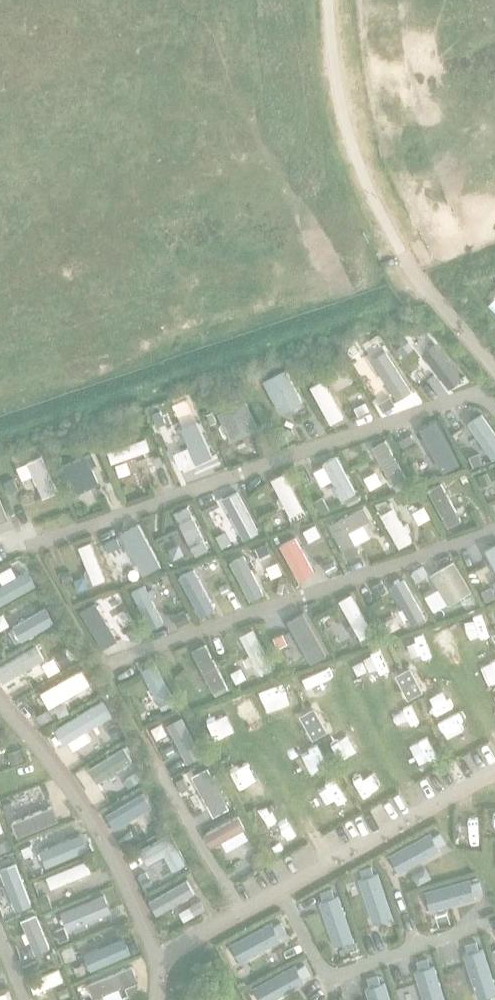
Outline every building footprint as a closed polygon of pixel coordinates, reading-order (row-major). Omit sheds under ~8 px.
[(462,378),(434,342),(421,352),(448,388),(462,378)] [(360,370),(383,411),(395,404),(373,363),(360,370)] [(285,367),(263,379),(280,411),(302,400),(285,367)] [(343,416),(322,379),(310,386),(330,423),(343,416)] [(246,399),(218,411),(231,439),(258,427),(246,399)] [(467,422),(492,458),(494,456),(494,432),(481,412),(467,422)] [(180,427),(196,463),(213,455),(197,419),(180,427)] [(435,419),(419,428),(443,472),(459,463),(435,419)] [(149,449),(145,437),(107,451),(111,462),(149,449)] [(385,439),(372,446),(396,490),(409,483),(385,439)] [(87,453),(59,465),(71,494),(99,482),(92,465),(96,463),(92,453),(87,455),(87,453)] [(56,491),(40,455),(15,467),(21,479),(32,474),(42,497),(56,491)] [(322,462),(342,499),(355,491),(335,455),(322,462)] [(305,513),(284,472),(271,478),(280,497),(276,499),(280,506),(283,504),(291,520),(305,513)] [(461,519),(441,481),(428,488),(448,526),(461,519)] [(259,531),(237,490),(222,498),(244,539),(259,531)] [(208,549),(186,505),(173,511),(194,555),(208,549)] [(329,524),(347,557),(359,551),(348,530),(370,519),(363,506),(329,524)] [(393,506),(380,514),(399,548),(412,540),(407,531),(411,529),(407,523),(403,525),(393,506)] [(159,563),(139,525),(126,531),(138,553),(134,555),(138,562),(142,560),(147,569),(159,563)] [(279,544),(299,581),(315,572),(295,536),(279,544)] [(104,579),(89,542),(78,546),(87,570),(83,572),(86,580),(90,578),(93,583),(104,579)] [(485,548),(494,569),(494,544),(485,548)] [(229,562),(249,602),(264,594),(244,554),(229,562)] [(471,590),(453,560),(430,574),(448,604),(471,590)] [(177,577),(199,617),(215,608),(193,568),(177,577)] [(27,570),(0,585),(0,604),(35,585),(27,570)] [(425,616),(403,577),(389,585),(411,624),(425,616)] [(130,592),(149,628),(163,621),(151,598),(156,595),(152,589),(148,591),(145,584),(130,592)] [(372,632),(351,593),(339,600),(360,639),(372,632)] [(79,610),(100,644),(115,636),(94,601),(79,610)] [(17,620),(19,624),(8,631),(15,644),(50,623),(42,610),(25,621),(22,617),(17,620)] [(326,654),(303,612),(288,620),(311,662),(326,654)] [(272,667),(252,628),(240,634),(250,655),(246,657),(249,664),(253,662),(259,673),(272,667)] [(228,688),(204,643),(191,650),(215,694),(228,688)] [(44,659),(36,645),(0,666),(0,679),(2,682),(44,659)] [(141,669),(158,701),(171,694),(154,663),(141,669)] [(65,676),(29,697),(36,710),(72,689),(65,676)] [(64,743),(111,715),(102,700),(55,728),(64,743)] [(202,756),(181,717),(167,724),(188,763),(202,756)] [(123,746),(87,768),(96,782),(132,760),(123,746)] [(228,807),(208,767),(192,775),(213,815),(228,807)] [(34,792),(29,780),(10,788),(9,785),(4,787),(5,790),(0,792),(0,798),(3,804),(34,792)] [(143,793),(105,815),(112,827),(150,805),(143,793)] [(25,834),(67,817),(61,803),(20,820),(25,834)] [(245,827),(238,815),(203,834),(210,846),(245,827)] [(430,833),(387,855),(397,874),(440,852),(438,847),(445,844),(439,832),(432,836),(430,833)] [(148,864),(163,856),(172,871),(187,862),(170,833),(140,849),(148,864)] [(42,868),(82,852),(76,838),(36,854),(42,868)] [(14,855),(0,861),(0,874),(19,866),(14,855)] [(51,887),(91,870),(86,859),(47,876),(51,887)] [(361,878),(357,879),(372,924),(392,918),(377,873),(373,874),(370,866),(359,870),(361,878)] [(186,879),(148,901),(156,915),(194,893),(186,879)] [(469,879),(423,892),(428,912),(475,899),(474,894),(482,892),(478,880),(470,882),(469,879)] [(322,901),(318,902),(333,947),(353,940),(338,896),(334,897),(331,889),(320,893),(322,901)] [(33,902),(29,891),(1,903),(5,914),(33,902)] [(68,928),(112,910),(104,893),(61,911),(68,928)] [(271,922),(228,944),(238,963),(281,941),(279,936),(286,932),(280,921),(272,925),(271,922)] [(50,945),(44,929),(20,938),(25,949),(37,944),(39,949),(50,945)] [(93,968),(128,952),(122,939),(87,954),(93,968)] [(463,955),(478,999),(494,994),(494,986),(483,948),(478,950),(476,942),(464,946),(467,954),(463,955)] [(414,972),(423,999),(445,999),(434,965),(429,967),(427,959),(415,963),(418,971),(414,972)] [(136,976),(131,962),(87,980),(93,994),(136,976)] [(251,988),(258,999),(274,999),(304,985),(302,980),(309,976),(303,965),(296,969),(294,966),(251,988)] [(63,979),(58,968),(30,980),(34,991),(63,979)] [(364,989),(368,999),(390,999),(384,982),(380,984),(377,976),(366,980),(368,987),(364,989)]
